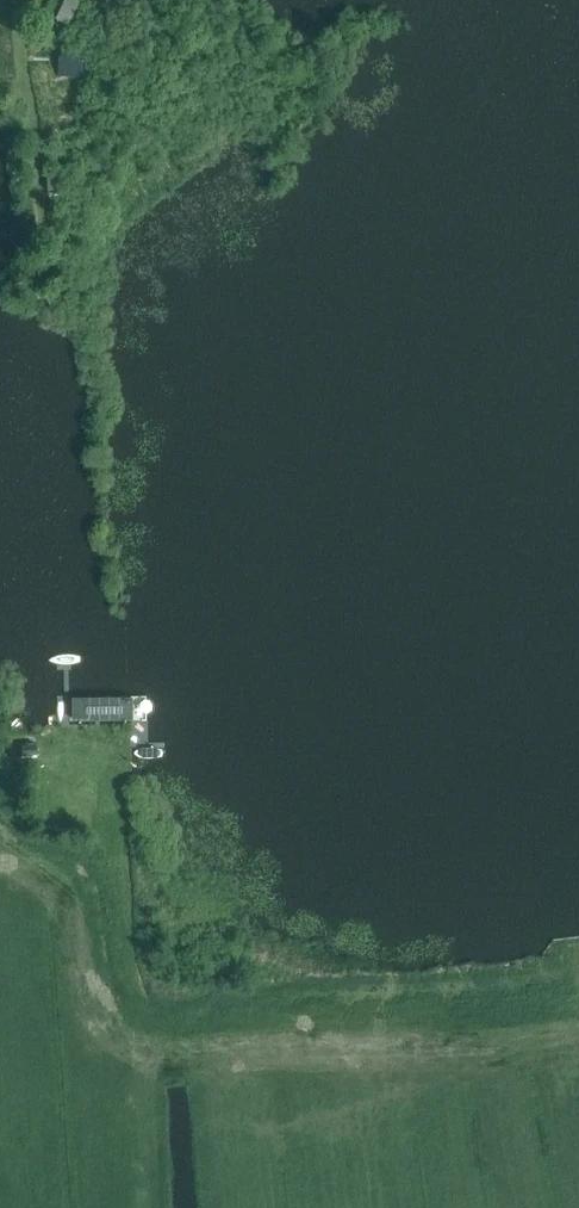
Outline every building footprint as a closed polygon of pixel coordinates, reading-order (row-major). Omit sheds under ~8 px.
[(70,25),(80,2),(75,0),(66,0),(57,19),(70,25)] [(59,55),(58,75),(81,76),(82,56),(59,55)] [(59,179),(49,179),(50,191),(60,191),(59,179)] [(72,696),(72,722),(146,721),(145,695),(72,696)] [(38,757),(38,748),(24,749),(25,758),(38,757)]
